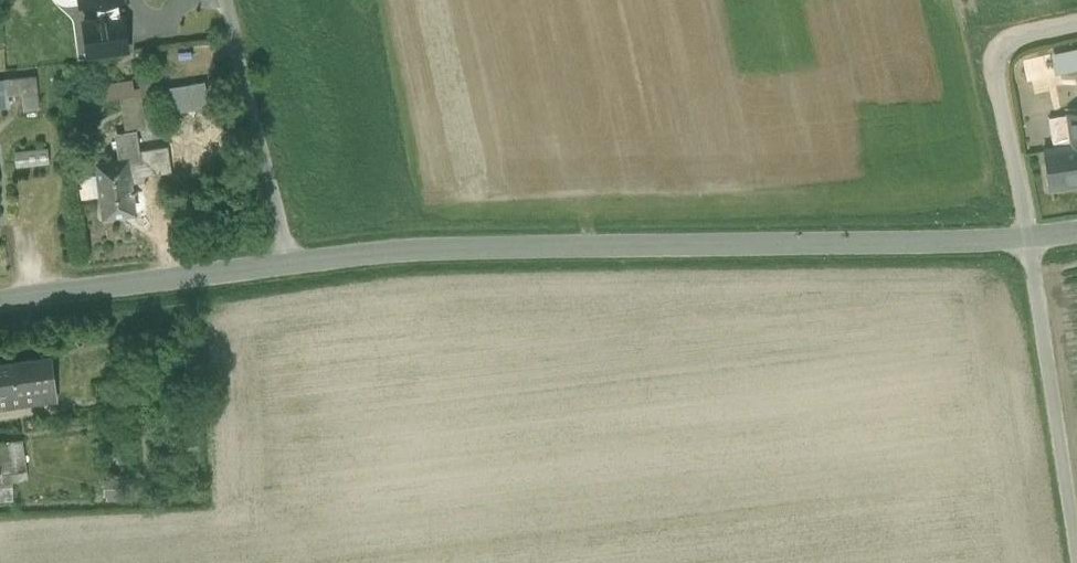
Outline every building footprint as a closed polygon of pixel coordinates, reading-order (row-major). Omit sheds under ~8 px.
[(95,4),(97,20),(120,17),(119,0),(95,4)] [(97,20),(83,22),(88,55),(127,50),(123,17),(120,17),(97,20)] [(1076,69),(1076,47),(1055,48),(1056,70),(1076,69)] [(7,104),(4,82),(34,78),(32,64),(2,68),(3,76),(0,77),(0,105),(7,104)] [(140,98),(145,131),(145,135),(159,133),(152,75),(138,77),(140,98)] [(38,110),(34,78),(4,82),(7,104),(25,101),(26,111),(38,110)] [(121,100),(131,99),(129,82),(99,85),(102,103),(121,100)] [(160,88),(162,107),(173,106),(174,110),(208,107),(206,84),(160,88)] [(125,134),(134,133),(145,131),(140,98),(131,99),(121,100),(125,134)] [(1052,148),(1043,150),(1049,188),(1076,183),(1076,112),(1067,114),(1067,115),(1071,145),(1052,148)] [(1071,145),(1067,115),(1047,118),(1052,148),(1071,145)] [(151,151),(137,153),(134,133),(125,134),(115,135),(118,163),(128,162),(130,178),(154,175),(151,151)] [(166,149),(151,151),(154,175),(169,173),(166,149)] [(16,153),(17,165),(47,163),(46,150),(16,153)] [(118,163),(94,167),(101,218),(132,214),(128,178),(130,178),(128,162),(118,163)] [(35,392),(35,391),(53,389),(50,361),(31,364),(31,363),(0,367),(0,396),(35,392)] [(55,400),(54,389),(53,389),(35,391),(35,392),(0,396),(0,407),(55,400)] [(0,442),(0,474),(12,473),(26,471),(21,440),(0,442)] [(14,501),(12,473),(0,474),(0,502),(14,501)] [(123,499),(122,480),(105,481),(106,500),(123,499)]
